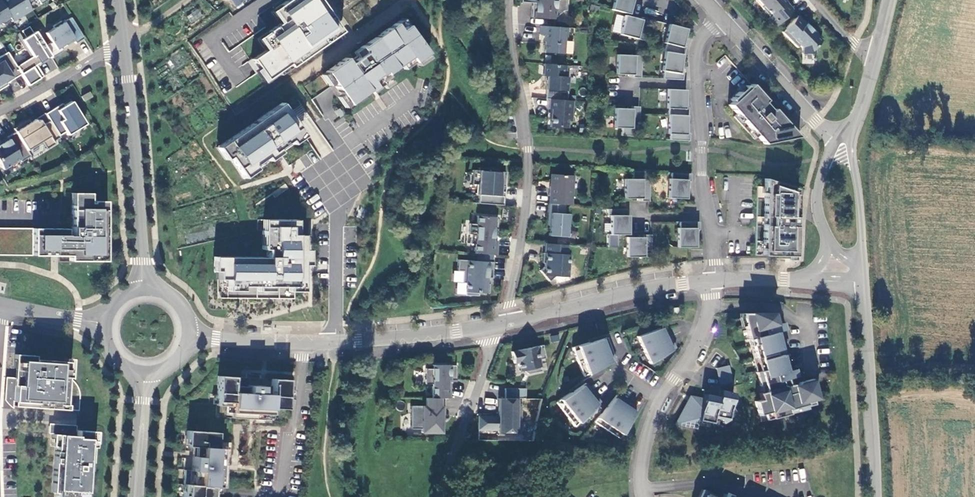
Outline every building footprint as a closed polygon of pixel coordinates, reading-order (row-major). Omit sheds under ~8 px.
[(2,0),(0,0),(0,22),(1,22),(6,23),(13,19),(2,0)] [(13,19),(14,20),(33,8),(29,1),(28,0),(2,0),(13,19)] [(320,0),(287,0),(276,8),(284,20),(279,23),(262,35),(269,46),(264,50),(252,58),(260,71),(268,82),(342,31),(320,0)] [(532,3),(534,3),(534,6),(531,6),(531,18),(554,19),(555,17),(563,11),(566,11),(566,0),(521,0),(520,2),(532,3)] [(610,9),(628,14),(632,1),(631,0),(613,0),(610,9)] [(763,6),(761,8),(769,17),(767,19),(775,27),(792,10),(784,0),(761,0),(764,4),(763,6)] [(198,8),(186,16),(191,24),(203,16),(198,8)] [(284,20),(276,8),(271,11),(279,23),(284,20)] [(641,17),(640,20),(640,21),(637,20),(637,19),(624,15),(619,34),(643,41),(649,19),(641,17)] [(65,50),(64,47),(63,45),(67,42),(69,45),(76,40),(78,42),(86,37),(73,16),(65,21),(64,19),(55,25),(56,26),(48,32),(54,41),(47,45),(53,54),(54,56),(65,50)] [(814,53),(814,47),(821,40),(811,30),(812,29),(806,22),(805,24),(797,16),(781,32),(796,47),(799,45),(801,47),(801,54),(814,53)] [(407,25),(402,19),(396,24),(400,30),(407,25)] [(349,62),(346,58),(326,72),(333,82),(341,93),(349,104),(368,91),(370,93),(372,91),(382,84),(381,82),(388,77),(387,74),(400,64),(410,58),(414,62),(415,62),(426,54),(427,53),(407,25),(400,30),(396,24),(361,48),(363,52),(357,56),(353,59),(349,62)] [(684,46),(681,46),(680,45),(681,42),(682,42),(685,29),(667,24),(662,43),(665,43),(663,51),(681,54),(683,54),(684,46)] [(567,28),(540,26),(539,34),(545,35),(544,52),(563,54),(564,37),(566,37),(567,28)] [(49,57),(53,54),(47,45),(38,31),(24,40),(28,46),(29,46),(37,59),(34,61),(32,58),(19,66),(23,73),(30,84),(45,75),(38,64),(42,61),(42,62),(49,58),(49,57)] [(269,46),(262,35),(257,39),(264,50),(269,46)] [(363,52),(361,48),(354,52),(357,56),(363,52)] [(6,86),(4,83),(7,81),(8,83),(8,82),(23,73),(19,66),(10,51),(0,57),(0,90),(6,86)] [(682,72),(679,72),(678,71),(678,68),(679,68),(681,54),(663,51),(660,70),(663,71),(661,79),(681,80),(682,72)] [(426,54),(415,62),(418,65),(428,58),(426,54)] [(632,73),(632,75),(632,77),(640,78),(641,56),(615,54),(615,74),(629,75),(629,73),(632,73)] [(260,71),(252,58),(248,61),(256,73),(260,71)] [(414,62),(410,58),(400,64),(404,69),(414,62)] [(565,77),(566,65),(543,64),(542,76),(546,76),(545,99),(549,99),(567,100),(568,77),(565,77)] [(333,82),(326,72),(322,75),(329,85),(333,82)] [(388,77),(381,82),(382,84),(385,88),(393,83),(388,77)] [(765,100),(763,98),(750,84),(746,88),(744,85),(729,99),(731,102),(727,105),(736,114),(732,117),(753,140),(756,137),(763,144),(786,139),(791,135),(770,112),(771,111),(770,111),(763,102),(765,100)] [(667,115),(686,115),(687,115),(688,107),(684,107),(682,107),(683,104),(684,104),(685,90),(666,89),(665,108),(668,108),(667,115)] [(83,95),(86,100),(94,95),(91,90),(83,95)] [(349,104),(341,93),(336,97),(344,107),(349,104)] [(572,101),(567,100),(549,99),(548,109),(551,109),(549,127),(567,128),(567,121),(571,121),(572,101)] [(52,120),(61,134),(68,130),(70,134),(88,123),(74,100),(62,107),(61,105),(48,113),(52,120)] [(284,106),(281,102),(269,110),(272,114),(284,106)] [(272,114),(269,110),(220,144),(229,157),(241,174),(253,165),(265,157),(278,148),(289,140),(302,132),(284,106),(272,114)] [(633,136),(633,129),(638,129),(639,107),(631,106),(631,109),(631,110),(627,110),(627,109),(613,108),(612,128),(621,128),(621,136),(633,136)] [(344,114),(339,108),(335,111),(340,117),(344,114)] [(791,135),(786,139),(798,137),(773,109),(770,111),(771,111),(770,112),(791,135)] [(669,140),(682,141),(688,141),(689,133),(685,133),(684,133),(684,129),(685,130),(686,115),(667,115),(666,134),(669,134),(669,140)] [(16,128),(18,131),(29,149),(43,140),(48,148),(57,142),(55,140),(62,136),(61,134),(52,120),(45,124),(42,118),(39,120),(37,118),(33,121),(31,118),(16,128)] [(29,149),(18,131),(10,136),(11,138),(5,142),(4,141),(0,143),(0,159),(6,168),(22,159),(23,161),(33,155),(29,149)] [(302,132),(289,140),(292,144),(304,135),(302,132)] [(229,157),(220,144),(216,147),(225,159),(229,157)] [(278,148),(265,157),(268,160),(277,154),(280,152),(278,148)] [(253,165),(241,174),(243,178),(256,169),(253,165)] [(478,204),(503,205),(503,192),(498,191),(499,186),(504,187),(505,172),(492,171),(493,169),(478,168),(477,170),(472,170),(471,184),(477,185),(476,195),(478,195),(478,204)] [(649,179),(644,179),(644,171),(632,171),(632,179),(623,179),(623,199),(637,199),(637,197),(641,197),(641,199),(641,201),(649,201),(649,179)] [(690,173),(683,173),(670,173),(670,179),(668,179),(667,198),(685,199),(686,185),(684,185),(685,181),(686,181),(690,182),(690,173)] [(564,205),(570,205),(572,176),(551,174),(550,187),(549,186),(548,196),(550,196),(549,204),(564,205)] [(794,227),(795,195),(796,195),(796,189),(763,178),(763,186),(756,186),(754,255),(795,256),(795,226),(794,227)] [(80,192),(80,204),(75,204),(75,235),(69,235),(69,228),(54,228),(54,240),(0,240),(0,255),(108,255),(108,213),(103,213),(103,200),(95,200),(95,202),(92,202),(92,192),(80,192)] [(564,205),(549,204),(548,204),(547,213),(550,213),(549,220),(547,220),(546,228),(549,228),(548,236),(566,237),(568,214),(564,214),(564,205)] [(609,234),(617,234),(628,234),(628,221),(626,220),(626,209),(606,209),(606,216),(609,216),(609,234)] [(470,244),(474,244),(477,244),(476,253),(495,255),(496,241),(495,241),(492,240),(493,236),(495,236),(495,235),(496,229),(497,229),(498,217),(476,216),(476,224),(469,224),(468,234),(471,234),(470,244)] [(296,219),(267,219),(267,249),(267,257),(217,256),(217,270),(217,279),(227,279),(227,286),(241,286),(256,286),(271,286),(287,286),(302,286),(302,265),(302,249),(303,235),(296,235),(296,219)] [(693,230),(694,230),(698,230),(698,222),(678,222),(678,228),(676,228),(676,247),(694,247),(694,233),(693,233),(693,230)] [(54,228),(0,227),(0,240),(54,240),(54,228)] [(643,235),(643,237),(643,239),(639,239),(639,237),(625,237),(625,257),(646,257),(651,257),(651,235),(643,235)] [(567,255),(567,245),(545,244),(544,253),(542,253),(542,263),(543,263),(543,267),(539,270),(549,281),(554,276),(567,277),(569,255),(567,255)] [(486,278),(489,278),(491,278),(493,262),(457,260),(457,271),(462,271),(461,283),(465,283),(464,295),(477,296),(477,293),(488,293),(488,284),(486,284),(486,278)] [(817,399),(812,379),(798,383),(795,387),(792,385),(790,377),(784,379),(782,372),(788,371),(777,331),(771,332),(770,326),(775,324),(772,313),(741,313),(741,318),(747,339),(750,338),(759,371),(755,372),(759,386),(763,385),(765,391),(761,392),(758,393),(760,400),(754,401),(757,415),(763,414),(765,420),(788,414),(787,410),(797,407),(798,411),(807,409),(806,402),(817,399)] [(771,332),(777,331),(783,329),(782,326),(781,326),(780,323),(775,324),(770,326),(771,332)] [(675,348),(665,326),(636,336),(649,364),(675,348)] [(571,347),(583,377),(588,374),(614,360),(605,338),(571,347)] [(519,371),(522,371),(526,370),(527,374),(541,371),(539,360),(545,358),(542,345),(511,352),(513,363),(517,363),(519,371)] [(69,405),(70,378),(71,365),(75,366),(76,359),(68,359),(68,362),(39,360),(39,356),(19,355),(19,360),(23,360),(21,386),(19,386),(18,392),(14,392),(15,385),(10,385),(9,396),(10,398),(10,399),(12,399),(12,400),(13,400),(15,400),(16,399),(17,398),(18,396),(18,397),(18,402),(53,404),(53,409),(57,409),(57,405),(68,405),(68,410),(71,410),(71,405),(69,405)] [(12,399),(10,399),(10,398),(9,396),(10,385),(15,385),(14,392),(18,392),(19,386),(21,386),(23,360),(19,360),(17,378),(10,378),(8,400),(12,405),(17,409),(17,407),(17,402),(18,402),(18,397),(18,396),(17,398),(16,399),(15,400),(13,400),(12,400),(12,399)] [(444,398),(450,398),(450,389),(447,389),(447,380),(455,380),(456,365),(431,365),(431,369),(425,368),(425,384),(431,384),(431,398),(444,398)] [(717,375),(730,372),(729,365),(716,368),(717,375)] [(784,379),(790,377),(795,376),(794,373),(795,373),(794,369),(788,371),(782,372),(784,379)] [(271,379),(271,386),(247,385),(248,377),(218,376),(216,405),(231,406),(231,418),(270,420),(285,421),(287,380),(271,379)] [(718,379),(720,385),(733,382),(731,376),(718,379)] [(568,390),(569,393),(584,383),(582,381),(568,390)] [(569,393),(555,402),(575,426),(586,415),(592,410),(599,402),(584,383),(569,393)] [(504,398),(516,399),(525,399),(525,388),(504,388),(504,398)] [(717,397),(714,417),(719,418),(723,423),(737,414),(731,405),(733,393),(718,390),(717,397)] [(714,417),(717,397),(703,394),(702,399),(698,420),(712,423),(714,417)] [(616,395),(594,422),(620,439),(622,435),(636,408),(616,395)] [(698,420),(702,399),(689,397),(675,424),(697,428),(698,420)] [(441,414),(443,414),(444,414),(444,398),(431,398),(427,398),(427,406),(424,406),(410,406),(410,429),(421,429),(421,433),(443,433),(443,422),(441,422),(441,414)] [(516,399),(504,398),(498,398),(498,417),(478,417),(478,429),(498,429),(498,433),(516,433),(516,426),(520,426),(520,406),(516,406),(516,399)] [(528,407),(539,409),(541,401),(530,399),(528,407)] [(592,410),(586,415),(589,418),(594,412),(592,410)] [(68,435),(80,436),(80,430),(80,426),(53,424),(53,434),(57,434),(63,435),(64,434),(62,433),(61,432),(60,432),(60,431),(60,430),(60,428),(61,427),(62,427),(63,426),(64,426),(64,425),(75,426),(75,431),(68,431),(68,435)] [(80,436),(68,435),(68,431),(75,431),(75,426),(64,425),(64,426),(63,426),(62,427),(61,427),(60,428),(60,430),(60,431),(60,432),(61,432),(62,433),(64,434),(63,435),(57,434),(56,439),(61,439),(60,447),(57,493),(60,493),(69,493),(69,496),(89,496),(90,480),(93,481),(94,470),(92,470),(93,463),(94,463),(95,443),(96,435),(100,436),(101,432),(80,430),(80,436)] [(184,470),(182,496),(212,496),(213,487),(224,488),(226,449),(215,448),(216,433),(186,430),(185,446),(193,447),(191,470),(184,470)]
